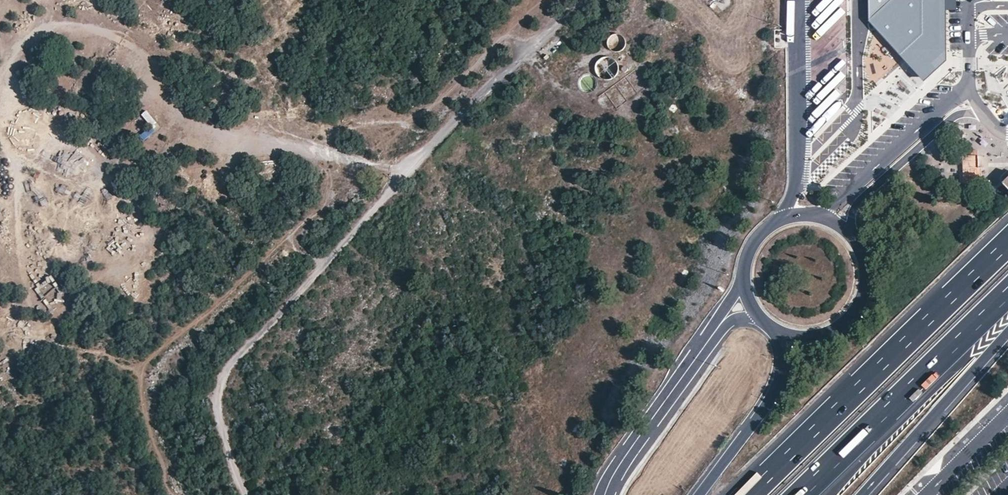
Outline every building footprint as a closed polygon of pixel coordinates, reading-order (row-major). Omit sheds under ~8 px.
[(868,20),(924,81),(946,60),(945,10),(945,0),(868,0),(868,20)] [(945,10),(956,9),(956,0),(945,0),(945,10)] [(608,114),(646,84),(635,70),(597,99),(608,114)] [(150,125),(139,135),(144,141),(160,127),(146,111),(141,115),(150,125)] [(840,156),(829,165),(833,170),(844,161),(840,156)] [(964,182),(964,169),(952,169),(952,182),(964,182)] [(807,194),(820,195),(821,179),(807,178),(807,194)]
